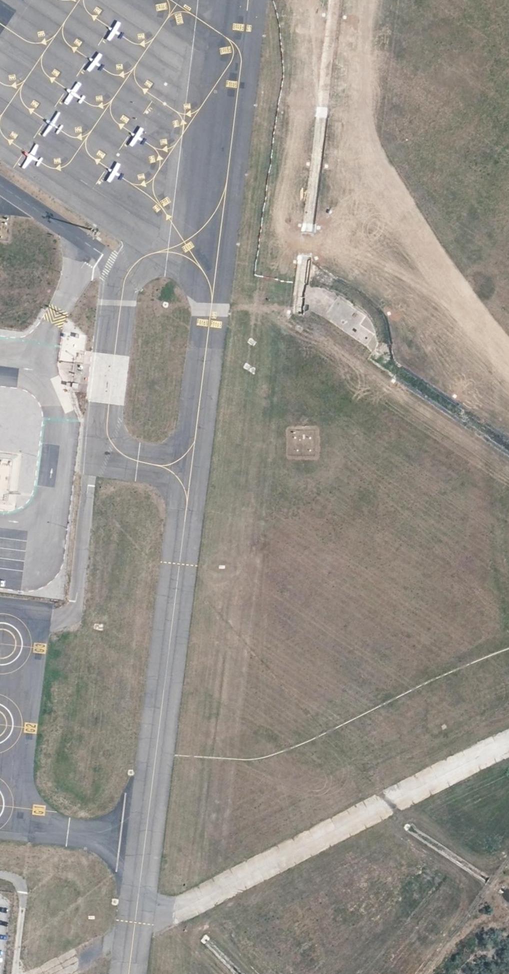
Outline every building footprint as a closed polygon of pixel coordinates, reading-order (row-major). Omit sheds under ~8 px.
[(0,453),(0,504),(13,505),(19,455),(0,453)]
